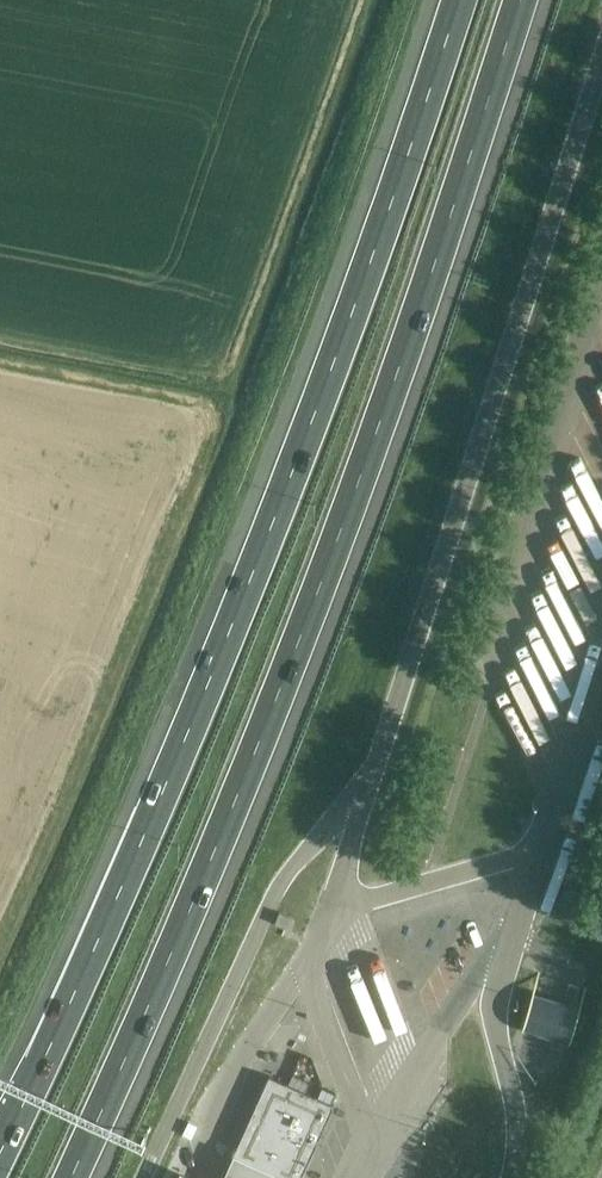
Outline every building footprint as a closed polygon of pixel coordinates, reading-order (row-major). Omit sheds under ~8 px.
[(280,911),(275,923),(285,927),(286,928),(287,928),(291,916),(280,911)] [(556,998),(534,992),(524,1026),(546,1032),(567,1038),(577,1004),(556,998)] [(268,1074),(231,1155),(281,1177),(300,1177),(334,1104),(268,1074)] [(231,1155),(221,1177),(281,1177),(231,1155)] [(180,1168),(176,1177),(201,1177),(180,1168)]
